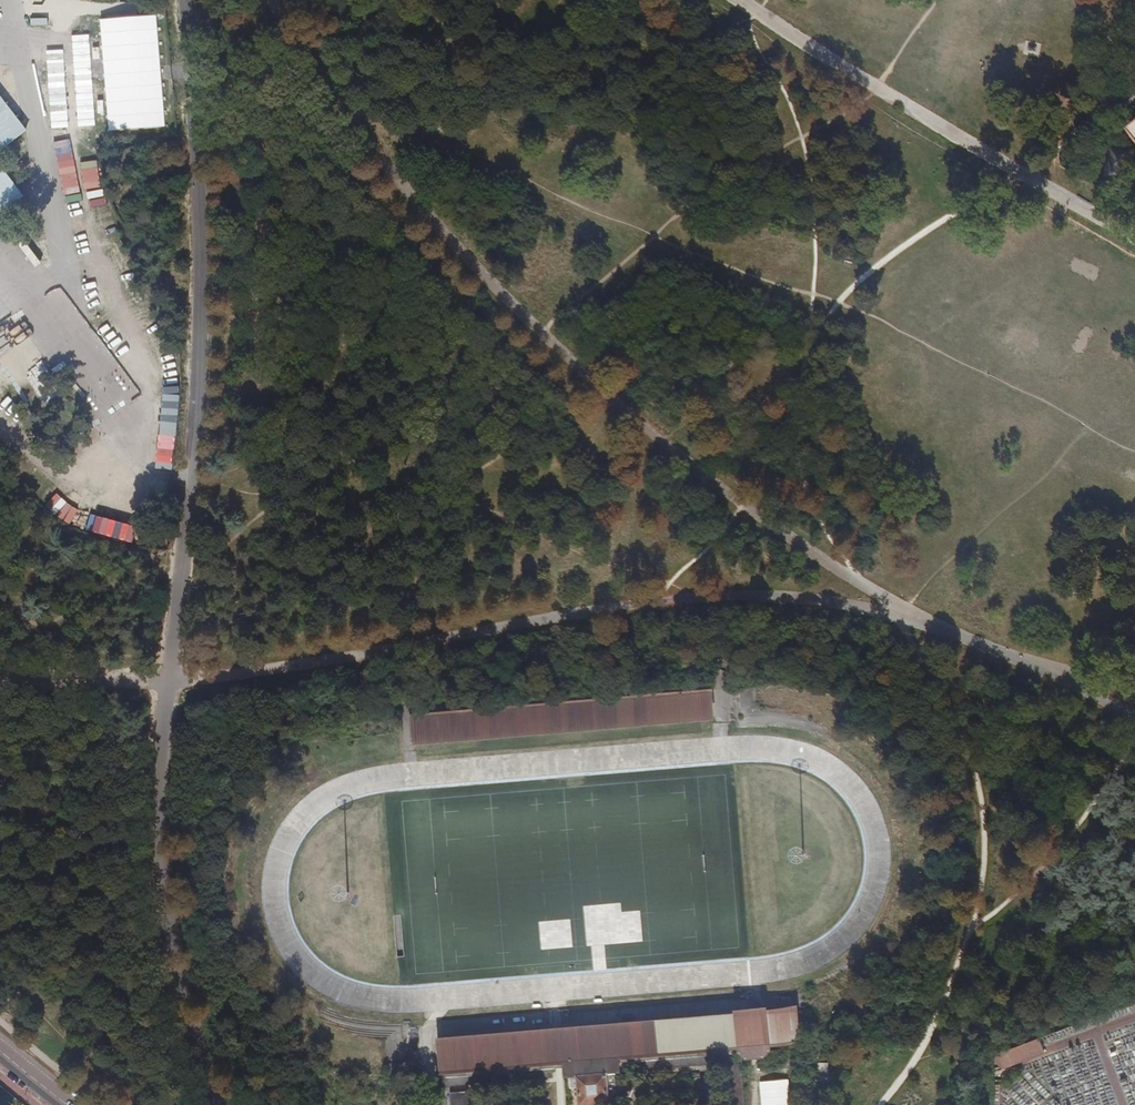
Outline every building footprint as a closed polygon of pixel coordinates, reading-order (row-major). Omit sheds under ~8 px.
[(1121,129),(1134,147),(1134,119),(1121,129)] [(1111,181),(1129,185),(1134,156),(1117,152),(1111,181)] [(410,715),(413,746),(716,721),(713,689),(410,715)] [(581,1104),(598,1104),(613,1104),(611,1075),(623,1073),(622,1061),(738,1050),(738,1054),(746,1061),(765,1059),(771,1052),(771,1047),(783,1047),(801,1044),(798,1005),(437,1038),(441,1077),(565,1066),(566,1079),(578,1078),(581,1104)] [(993,1057),(1003,1070),(1045,1053),(1040,1039),(993,1057)] [(735,1104),(745,1104),(741,1065),(731,1066),(735,1104)] [(817,1081),(830,1083),(830,1080),(834,1081),(835,1075),(831,1075),(831,1066),(819,1065),(817,1081)] [(822,1100),(832,1101),(833,1093),(823,1091),(822,1100)] [(451,1104),(469,1104),(469,1092),(450,1093),(451,1104)]
